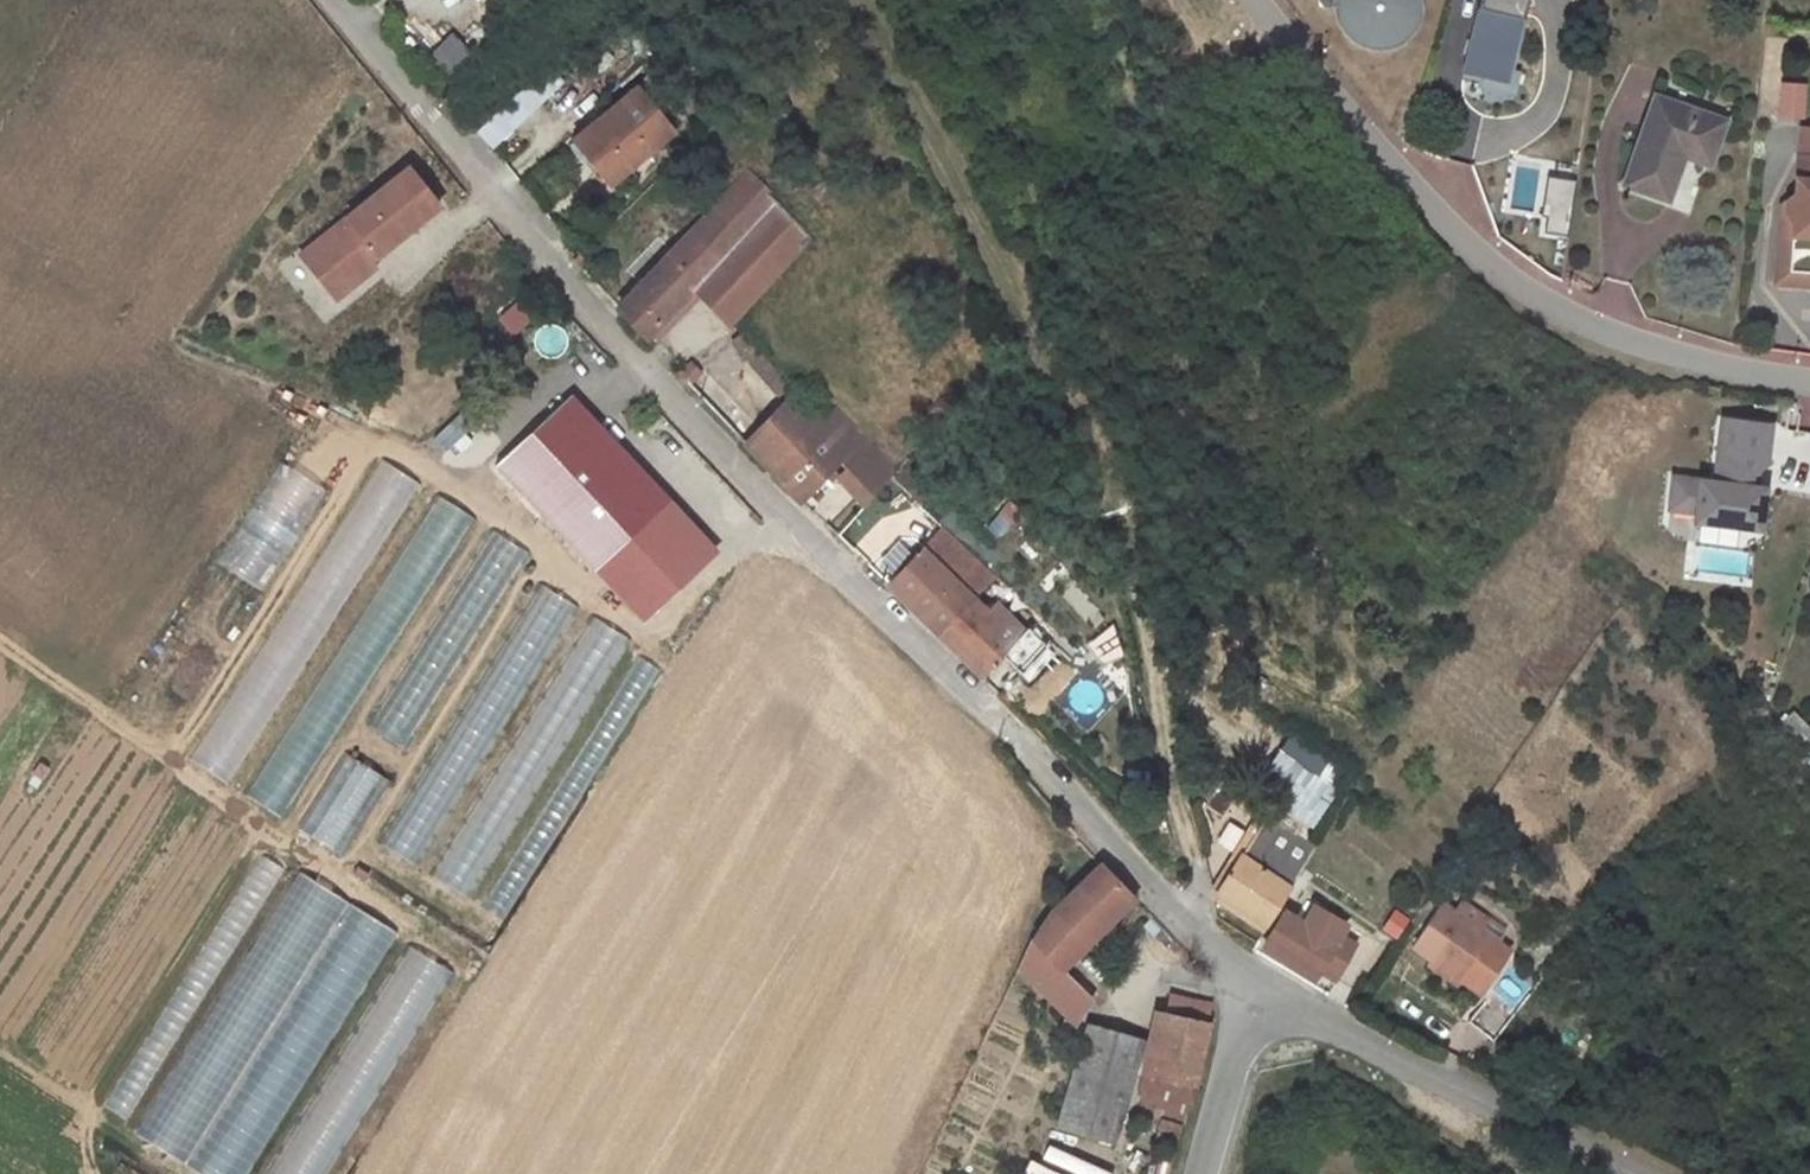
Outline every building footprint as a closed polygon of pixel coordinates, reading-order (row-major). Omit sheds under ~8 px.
[(1335,10),(1335,27),(1340,41),(1352,53),(1368,61),(1384,61),(1400,59),(1413,52),(1423,43),(1431,29),(1434,13),(1434,0),(1336,0),(1335,10)] [(1471,83),(1512,93),(1535,0),(1490,0),(1471,83)] [(657,114),(623,78),(567,131),(603,169),(657,114)] [(1806,119),(1806,83),(1779,83),(1779,119),(1806,119)] [(1726,109),(1655,95),(1637,193),(1679,202),(1693,139),(1719,143),(1726,109)] [(1774,283),(1809,286),(1809,157),(1796,156),(1793,195),(1785,202),(1784,213),(1791,221),(1790,235),(1777,234),(1774,283)] [(329,266),(321,272),(341,296),(379,265),(375,259),(442,203),(411,166),(313,247),(329,266)] [(741,166),(614,289),(659,340),(707,296),(716,305),(727,317),(813,236),(741,166)] [(1570,238),(1575,180),(1546,178),(1541,235),(1570,238)] [(1779,207),(1777,234),(1790,235),(1791,221),(1784,213),(1785,202),(1779,207)] [(305,253),(321,272),(329,266),(313,247),(305,253)] [(670,350),(716,305),(707,296),(659,340),(670,350)] [(517,299),(495,316),(511,336),(532,320),(517,299)] [(790,383),(734,324),(721,335),(756,371),(767,404),(790,383)] [(790,383),(767,404),(741,429),(795,487),(821,463),(862,504),(870,498),(880,489),(886,483),(892,476),(909,460),(913,455),(875,417),(864,426),(834,395),(817,411),(790,383)] [(571,406),(500,473),(597,578),(669,511),(571,406)] [(1766,494),(1751,492),(1752,480),(1768,469),(1772,431),(1725,425),(1718,489),(1677,484),(1673,514),(1699,517),(1698,527),(1762,534),(1766,494)] [(232,785),(411,478),(375,456),(195,763),(232,785)] [(273,459),(222,568),(273,592),(324,483),(273,459)] [(938,489),(909,460),(892,476),(922,506),(938,489)] [(917,513),(886,483),(880,489),(909,520),(917,513)] [(909,520),(880,489),(870,498),(900,528),(909,520)] [(286,816),(470,515),(433,492),(249,794),(286,816)] [(1003,539),(1020,509),(1005,501),(988,531),(1003,539)] [(597,578),(645,630),(717,563),(669,511),(597,578)] [(371,726),(409,748),(525,549),(487,526),(371,726)] [(906,550),(880,576),(971,674),(1013,634),(983,603),(970,613),(906,550)] [(416,865),(572,603),(544,586),(388,848),(416,865)] [(594,618),(437,880),(468,898),(624,636),(594,618)] [(347,753),(299,829),(341,855),(389,779),(347,753)] [(1317,794),(1327,773),(1283,753),(1261,802),(1316,826),(1328,799),(1317,794)] [(1211,813),(1243,825),(1249,810),(1217,798),(1211,813)] [(1223,823),(1215,843),(1233,850),(1241,830),(1223,823)] [(1303,864),(1252,833),(1221,882),(1223,888),(1269,920),(1303,864)] [(1102,864),(1040,922),(1027,951),(1071,970),(1139,901),(1102,864)] [(207,1173),(250,1173),(394,929),(293,870),(187,1050),(151,1029),(102,1113),(207,1173)] [(497,879),(484,907),(503,916),(516,888),(497,879)] [(1267,942),(1313,971),(1346,914),(1319,898),(1308,916),(1289,905),(1267,942)] [(1462,920),(1435,904),(1429,914),(1416,906),(1389,952),(1409,962),(1405,968),(1435,986),(1442,976),(1457,985),(1473,957),(1459,949),(1466,937),(1456,931),(1462,920)] [(444,966),(402,943),(278,1173),(333,1173),(444,966)] [(1097,982),(1071,970),(1027,951),(1011,986),(1083,1021),(1097,982)] [(1512,987),(1484,970),(1465,1003),(1493,1019),(1512,987)] [(1097,982),(1083,1021),(1099,1026),(1113,987),(1097,982)] [(1196,1091),(1220,1012),(1181,997),(1155,1074),(1196,1091)] [(1144,1044),(1099,1026),(1083,1021),(1075,1044),(1129,1066),(1105,1139),(1111,1139),(1144,1044)] [(1049,1120),(1105,1139),(1129,1066),(1075,1044),(1049,1120)] [(1196,1091),(1155,1074),(1148,1086),(1192,1105),(1196,1091)] [(1035,1160),(1028,1173),(1064,1173),(1035,1160)]
